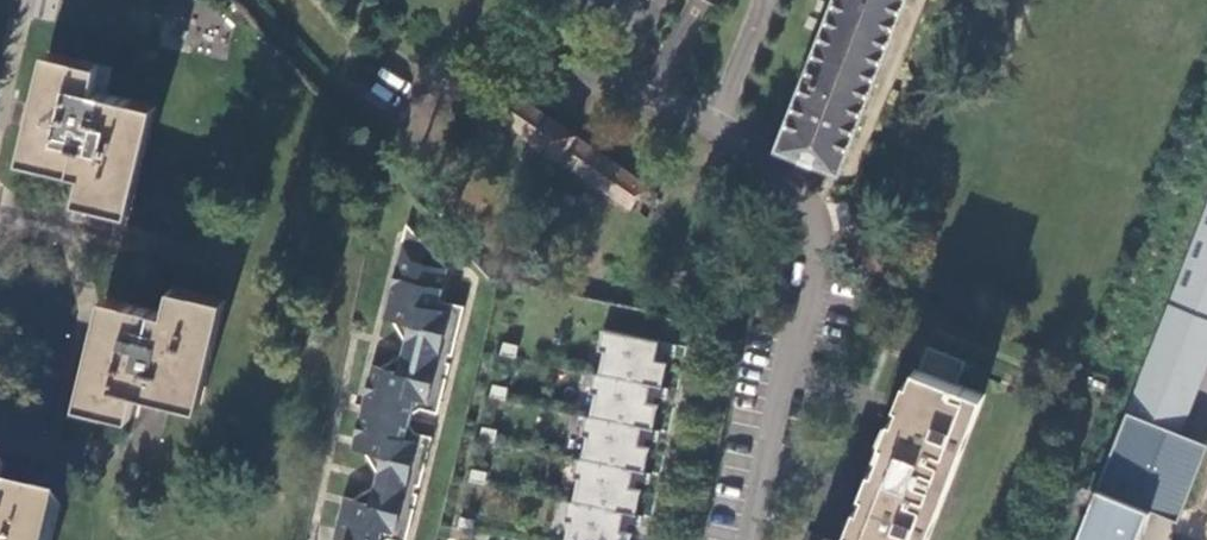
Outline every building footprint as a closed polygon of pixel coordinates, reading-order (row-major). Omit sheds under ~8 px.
[(778,145),(840,171),(905,0),(835,0),(778,145)] [(101,63),(49,50),(22,159),(84,173),(79,197),(131,210),(158,103),(95,89),(101,63)] [(648,183),(481,69),(464,91),(536,140),(535,142),(558,159),(560,157),(631,206),(648,183)] [(1169,303),(1124,420),(1176,440),(1206,361),(1206,203),(1169,303)] [(437,295),(438,295),(446,260),(416,227),(407,241),(387,318),(398,321),(413,341),(409,355),(385,368),(374,366),(355,446),(367,449),(381,472),(376,490),(357,503),(343,499),(334,539),(381,539),(387,536),(394,529),(407,531),(416,497),(412,496),(413,489),(417,491),(430,438),(421,436),(418,427),(411,415),(413,405),(420,401),(429,395),(439,397),(449,357),(445,356),(448,347),(451,348),(460,310),(434,305),(437,295)] [(201,404),(227,297),(174,284),(168,310),(105,295),(80,402),(132,415),(139,389),(201,404)] [(463,300),(437,295),(434,305),(460,310),(463,300)] [(675,344),(599,329),(595,348),(601,349),(596,373),(661,385),(665,361),(654,358),(655,351),(673,355),(675,344)] [(982,396),(954,384),(964,361),(928,345),(848,539),(924,539),(982,396)] [(590,371),(587,391),(592,392),(587,415),(652,428),(657,403),(645,401),(647,394),(665,397),(667,386),(661,385),(596,373),(590,371)] [(437,406),(439,397),(429,395),(420,401),(437,406)] [(582,414),(578,433),(584,434),(579,457),(644,470),(649,446),(637,443),(638,436),(656,440),(658,429),(652,428),(587,415),(582,414)] [(1124,420),(1097,488),(1151,510),(1170,517),(1196,449),(1176,440),(1124,420)] [(432,430),(418,427),(421,436),(430,438),(432,430)] [(574,456),(570,476),(575,477),(571,500),(635,513),(641,488),(629,486),(630,479),(649,482),(650,471),(644,470),(579,457),(574,456)] [(1151,510),(1097,488),(1076,539),(1138,539),(1151,510)] [(60,505),(0,491),(0,539),(53,539),(60,505)] [(563,539),(630,539),(632,530),(621,528),(622,521),(640,524),(642,514),(635,513),(571,500),(566,499),(562,518),(567,519),(563,539)] [(405,539),(407,531),(394,529),(387,536),(405,539)]
